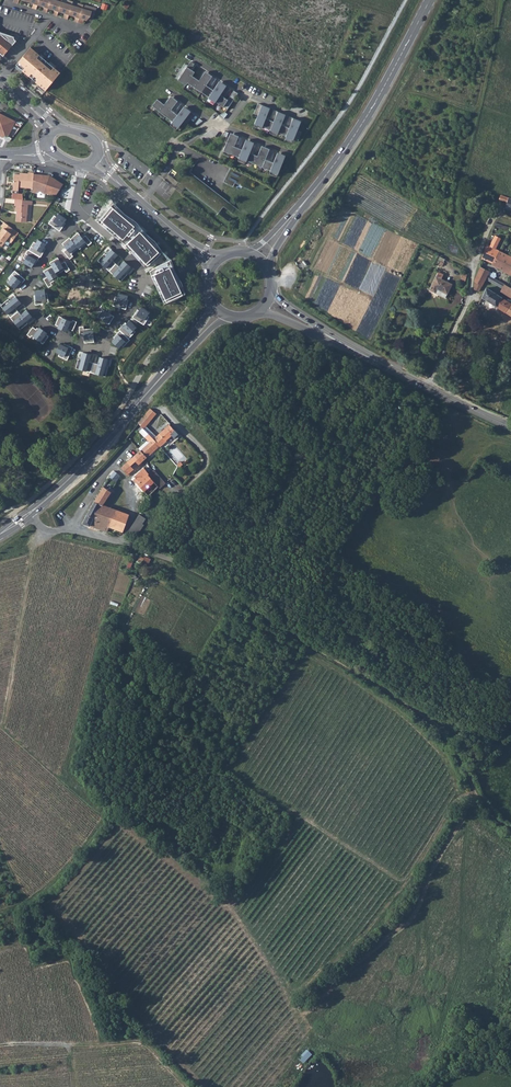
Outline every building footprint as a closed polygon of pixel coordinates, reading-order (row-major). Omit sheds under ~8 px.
[(32,8),(36,9),(37,4),(39,0),(27,0),(27,1),(33,3),(32,8)] [(37,4),(44,6),(42,11),(46,12),(48,8),(50,0),(39,0),(37,4)] [(58,12),(58,11),(61,2),(62,0),(56,0),(55,0),(50,0),(48,8),(54,10),(53,14),(57,16),(58,12)] [(69,0),(67,0),(66,4),(61,2),(58,11),(64,13),(63,18),(67,19),(69,14),(72,5),(73,1),(69,0)] [(125,0),(121,5),(125,9),(129,4),(125,0)] [(78,3),(77,7),(72,5),(69,14),(75,16),(73,21),(78,22),(83,5),(78,3)] [(92,19),(96,8),(83,5),(78,22),(82,24),(83,19),(87,20),(88,18),(92,19)] [(1,52),(4,55),(12,45),(10,44),(14,39),(14,36),(0,32),(0,53),(1,52)] [(16,64),(46,90),(54,80),(59,73),(30,47),(16,64)] [(185,63),(175,78),(183,83),(184,80),(220,105),(227,109),(238,93),(237,93),(234,90),(227,100),(224,97),(230,88),(229,87),(223,83),(216,92),(210,88),(216,79),(215,78),(208,74),(202,83),(188,73),(191,69),(194,64),(193,63),(193,64),(190,62),(188,65),(185,63)] [(202,83),(208,74),(205,71),(199,80),(202,83)] [(223,83),(219,81),(213,90),(216,92),(223,83)] [(171,96),(164,104),(167,107),(174,98),(171,96)] [(157,99),(152,106),(179,127),(184,120),(187,123),(194,114),(193,113),(193,114),(187,109),(180,117),(177,115),(174,112),(181,104),(180,103),(174,98),(167,107),(157,99)] [(255,123),(298,140),(299,139),(302,132),(297,130),(294,129),(298,120),(290,117),(290,116),(289,116),(285,126),(278,123),(282,113),(275,110),(274,110),(270,120),(266,118),(262,117),(266,107),(259,104),(258,103),(254,114),(258,115),(255,123)] [(187,109),(184,106),(177,115),(180,117),(187,109)] [(2,138),(8,136),(15,121),(0,113),(0,137),(2,138)] [(229,147),(234,134),(231,133),(225,146),(229,147)] [(223,151),(278,173),(285,156),(284,155),(281,154),(277,164),(273,162),(269,161),(274,151),(273,150),(265,147),(261,158),(254,155),(258,144),(257,144),(250,141),(246,151),(242,150),(238,148),(243,138),(242,137),(242,138),(234,134),(229,147),(225,146),(223,151)] [(230,168),(224,180),(228,182),(227,184),(233,187),(235,183),(241,186),(248,176),(230,168)] [(18,186),(31,187),(33,173),(26,172),(26,173),(21,173),(20,174),(14,173),(12,189),(17,190),(18,186)] [(31,187),(31,190),(58,194),(65,184),(52,176),(45,175),(33,173),(31,187)] [(443,175),(441,180),(447,184),(450,179),(443,175)] [(499,199),(503,201),(507,202),(504,209),(510,211),(510,199),(501,195),(499,199)] [(30,199),(15,198),(14,205),(16,205),(15,210),(17,210),(17,212),(16,212),(15,220),(26,221),(28,204),(32,204),(33,200),(30,199)] [(137,223),(114,204),(99,221),(121,240),(137,223)] [(53,215),(48,223),(59,230),(61,227),(60,226),(65,218),(57,213),(55,216),(53,215)] [(4,222),(1,226),(3,227),(0,231),(0,234),(0,235),(0,246),(1,247),(7,239),(11,243),(16,237),(10,231),(12,228),(4,222)] [(133,252),(147,267),(164,251),(149,236),(137,223),(121,240),(133,252)] [(77,233),(69,239),(77,248),(78,249),(85,242),(88,245),(91,242),(85,235),(82,238),(77,233)] [(487,244),(482,258),(493,263),(499,250),(496,249),(501,238),(495,235),(490,246),(487,244)] [(69,238),(62,244),(66,249),(63,251),(69,259),(72,256),(70,253),(77,248),(69,239),(69,238)] [(46,244),(36,239),(35,242),(33,241),(28,250),(40,256),(42,253),(41,252),(46,244)] [(28,250),(27,249),(22,257),(24,258),(22,262),(31,267),(35,259),(37,260),(40,256),(28,250)] [(111,249),(99,262),(109,271),(115,264),(112,261),(117,255),(111,249)] [(493,263),(492,265),(502,270),(502,271),(510,275),(510,256),(499,250),(493,263)] [(61,264),(57,258),(49,263),(51,266),(56,274),(64,269),(65,272),(69,270),(65,262),(61,264)] [(115,264),(109,271),(117,279),(129,266),(123,261),(118,266),(115,264)] [(170,261),(150,271),(165,302),(185,293),(170,261)] [(56,274),(51,266),(43,271),(46,277),(43,279),(48,287),(52,285),(50,282),(58,277),(56,274)] [(474,280),(474,288),(479,290),(485,279),(487,274),(489,271),(480,266),(480,268),(474,280)] [(14,270),(8,278),(9,279),(6,282),(14,288),(20,281),(21,282),(24,279),(14,270)] [(487,274),(485,279),(502,288),(504,284),(487,274)] [(437,275),(430,288),(436,291),(438,288),(448,293),(453,283),(437,275)] [(500,291),(510,298),(510,288),(509,287),(507,286),(504,284),(502,288),(500,291)] [(481,297),(495,306),(505,312),(510,316),(510,303),(498,295),(487,287),(481,297)] [(44,289),(34,291),(35,295),(33,296),(35,304),(43,303),(42,299),(47,298),(46,294),(45,293),(44,289)] [(127,296),(117,293),(116,297),(115,296),(112,306),(125,309),(128,300),(126,299),(127,296)] [(8,299),(0,305),(9,316),(16,311),(13,308),(20,303),(14,296),(9,300),(8,299)] [(137,310),(132,317),(144,324),(148,317),(146,315),(149,311),(140,306),(137,310)] [(16,311),(9,316),(18,327),(26,321),(29,325),(35,321),(26,309),(19,315),(16,311)] [(102,309),(97,317),(108,324),(113,316),(102,309)] [(59,316),(55,325),(57,326),(56,327),(65,331),(67,327),(72,330),(76,321),(72,319),(71,322),(59,316)] [(124,323),(118,329),(127,338),(134,332),(132,330),(135,327),(128,320),(125,323),(124,323)] [(83,326),(79,327),(79,336),(82,336),(83,343),(94,342),(92,330),(83,330),(83,326)] [(46,333),(38,327),(36,330),(32,327),(27,334),(30,337),(31,335),(42,343),(47,336),(45,334),(46,333)] [(119,330),(112,338),(113,338),(111,340),(118,347),(121,344),(123,346),(129,340),(127,338),(119,330)] [(59,343),(55,351),(59,353),(58,356),(66,360),(72,348),(63,344),(63,345),(59,343)] [(91,354),(82,352),(77,369),(89,372),(92,363),(89,362),(91,354)] [(89,372),(102,376),(105,365),(110,367),(112,360),(98,356),(96,364),(92,363),(89,372)] [(150,408),(138,422),(142,426),(143,428),(146,425),(156,413),(150,408)] [(176,437),(180,433),(176,429),(175,430),(169,423),(156,436),(154,438),(160,445),(161,446),(167,440),(166,439),(171,434),(173,436),(176,437)] [(143,428),(145,430),(147,432),(151,435),(154,438),(156,436),(146,425),(143,428)] [(147,432),(144,435),(150,442),(154,438),(151,435),(147,432)] [(150,442),(141,450),(147,457),(160,445),(154,438),(150,442)] [(137,453),(134,456),(140,464),(141,462),(143,465),(147,462),(148,459),(146,457),(147,457),(141,450),(137,453)] [(126,473),(128,476),(138,467),(138,466),(140,464),(134,456),(121,467),(126,473)] [(144,468),(135,476),(139,482),(137,483),(144,491),(154,481),(153,480),(148,475),(149,474),(144,468)] [(104,485),(94,500),(98,503),(101,505),(102,503),(107,495),(111,489),(120,476),(114,470),(112,471),(104,485)] [(149,474),(148,475),(153,480),(157,476),(157,475),(153,470),(149,474)] [(157,476),(153,480),(154,481),(157,484),(161,481),(157,476)] [(154,481),(144,491),(148,496),(153,491),(158,487),(160,488),(164,484),(161,481),(157,484),(154,481)] [(153,491),(148,496),(149,497),(151,499),(156,494),(153,491)] [(94,500),(88,514),(94,516),(98,503),(94,500)] [(88,514),(83,522),(108,531),(110,526),(108,525),(113,508),(102,503),(101,505),(98,503),(94,516),(88,514)] [(113,508),(108,525),(110,526),(123,531),(128,514),(113,508)] [(139,514),(136,520),(142,524),(145,518),(139,514)] [(133,524),(129,530),(136,535),(144,525),(142,524),(136,520),(133,524)] [(142,562),(148,565),(151,558),(145,556),(142,562)]
